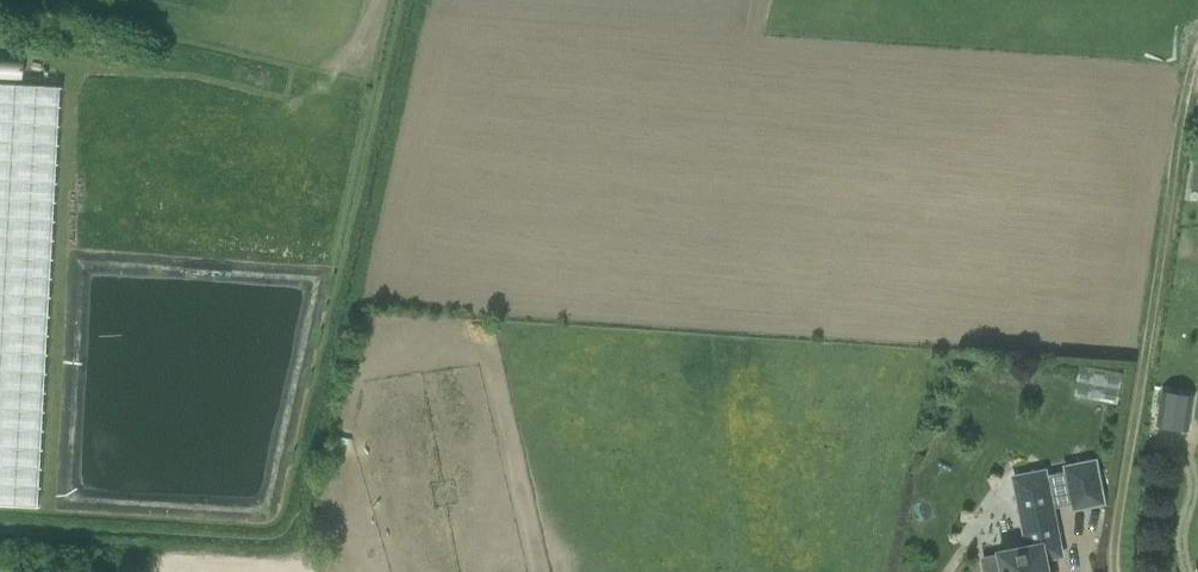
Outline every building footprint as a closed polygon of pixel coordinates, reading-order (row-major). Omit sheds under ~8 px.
[(29,76),(29,62),(0,61),(0,78),(6,79),(6,76),(29,76)] [(0,83),(0,505),(41,507),(62,86),(0,83)] [(1193,395),(1163,391),(1158,425),(1188,430),(1193,395)] [(1107,504),(1097,458),(1063,465),(1072,511),(1107,504)] [(1047,558),(1062,555),(1046,471),(1014,477),(1028,546),(999,552),(999,555),(983,559),(986,571),(1049,571),(1047,558)]
